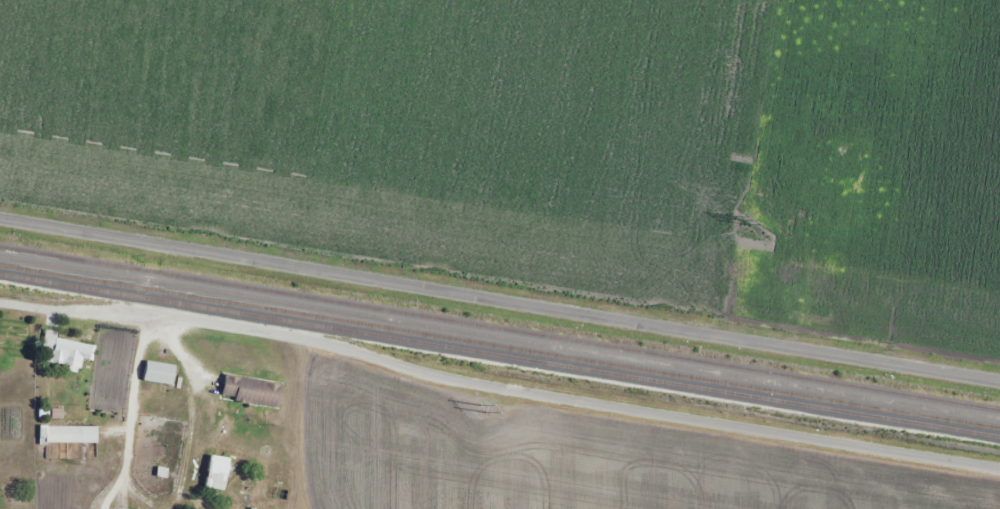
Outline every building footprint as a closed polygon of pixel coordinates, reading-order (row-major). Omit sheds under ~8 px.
[(50,363),(81,368),(83,359),(89,360),(91,350),(74,348),(76,341),(58,339),(59,332),(46,330),(43,352),(51,353),(50,363)] [(173,385),(176,365),(147,361),(144,381),(173,385)] [(274,377),(271,395),(214,385),(217,367),(274,377)] [(98,443),(98,427),(40,427),(40,443),(98,443)]
